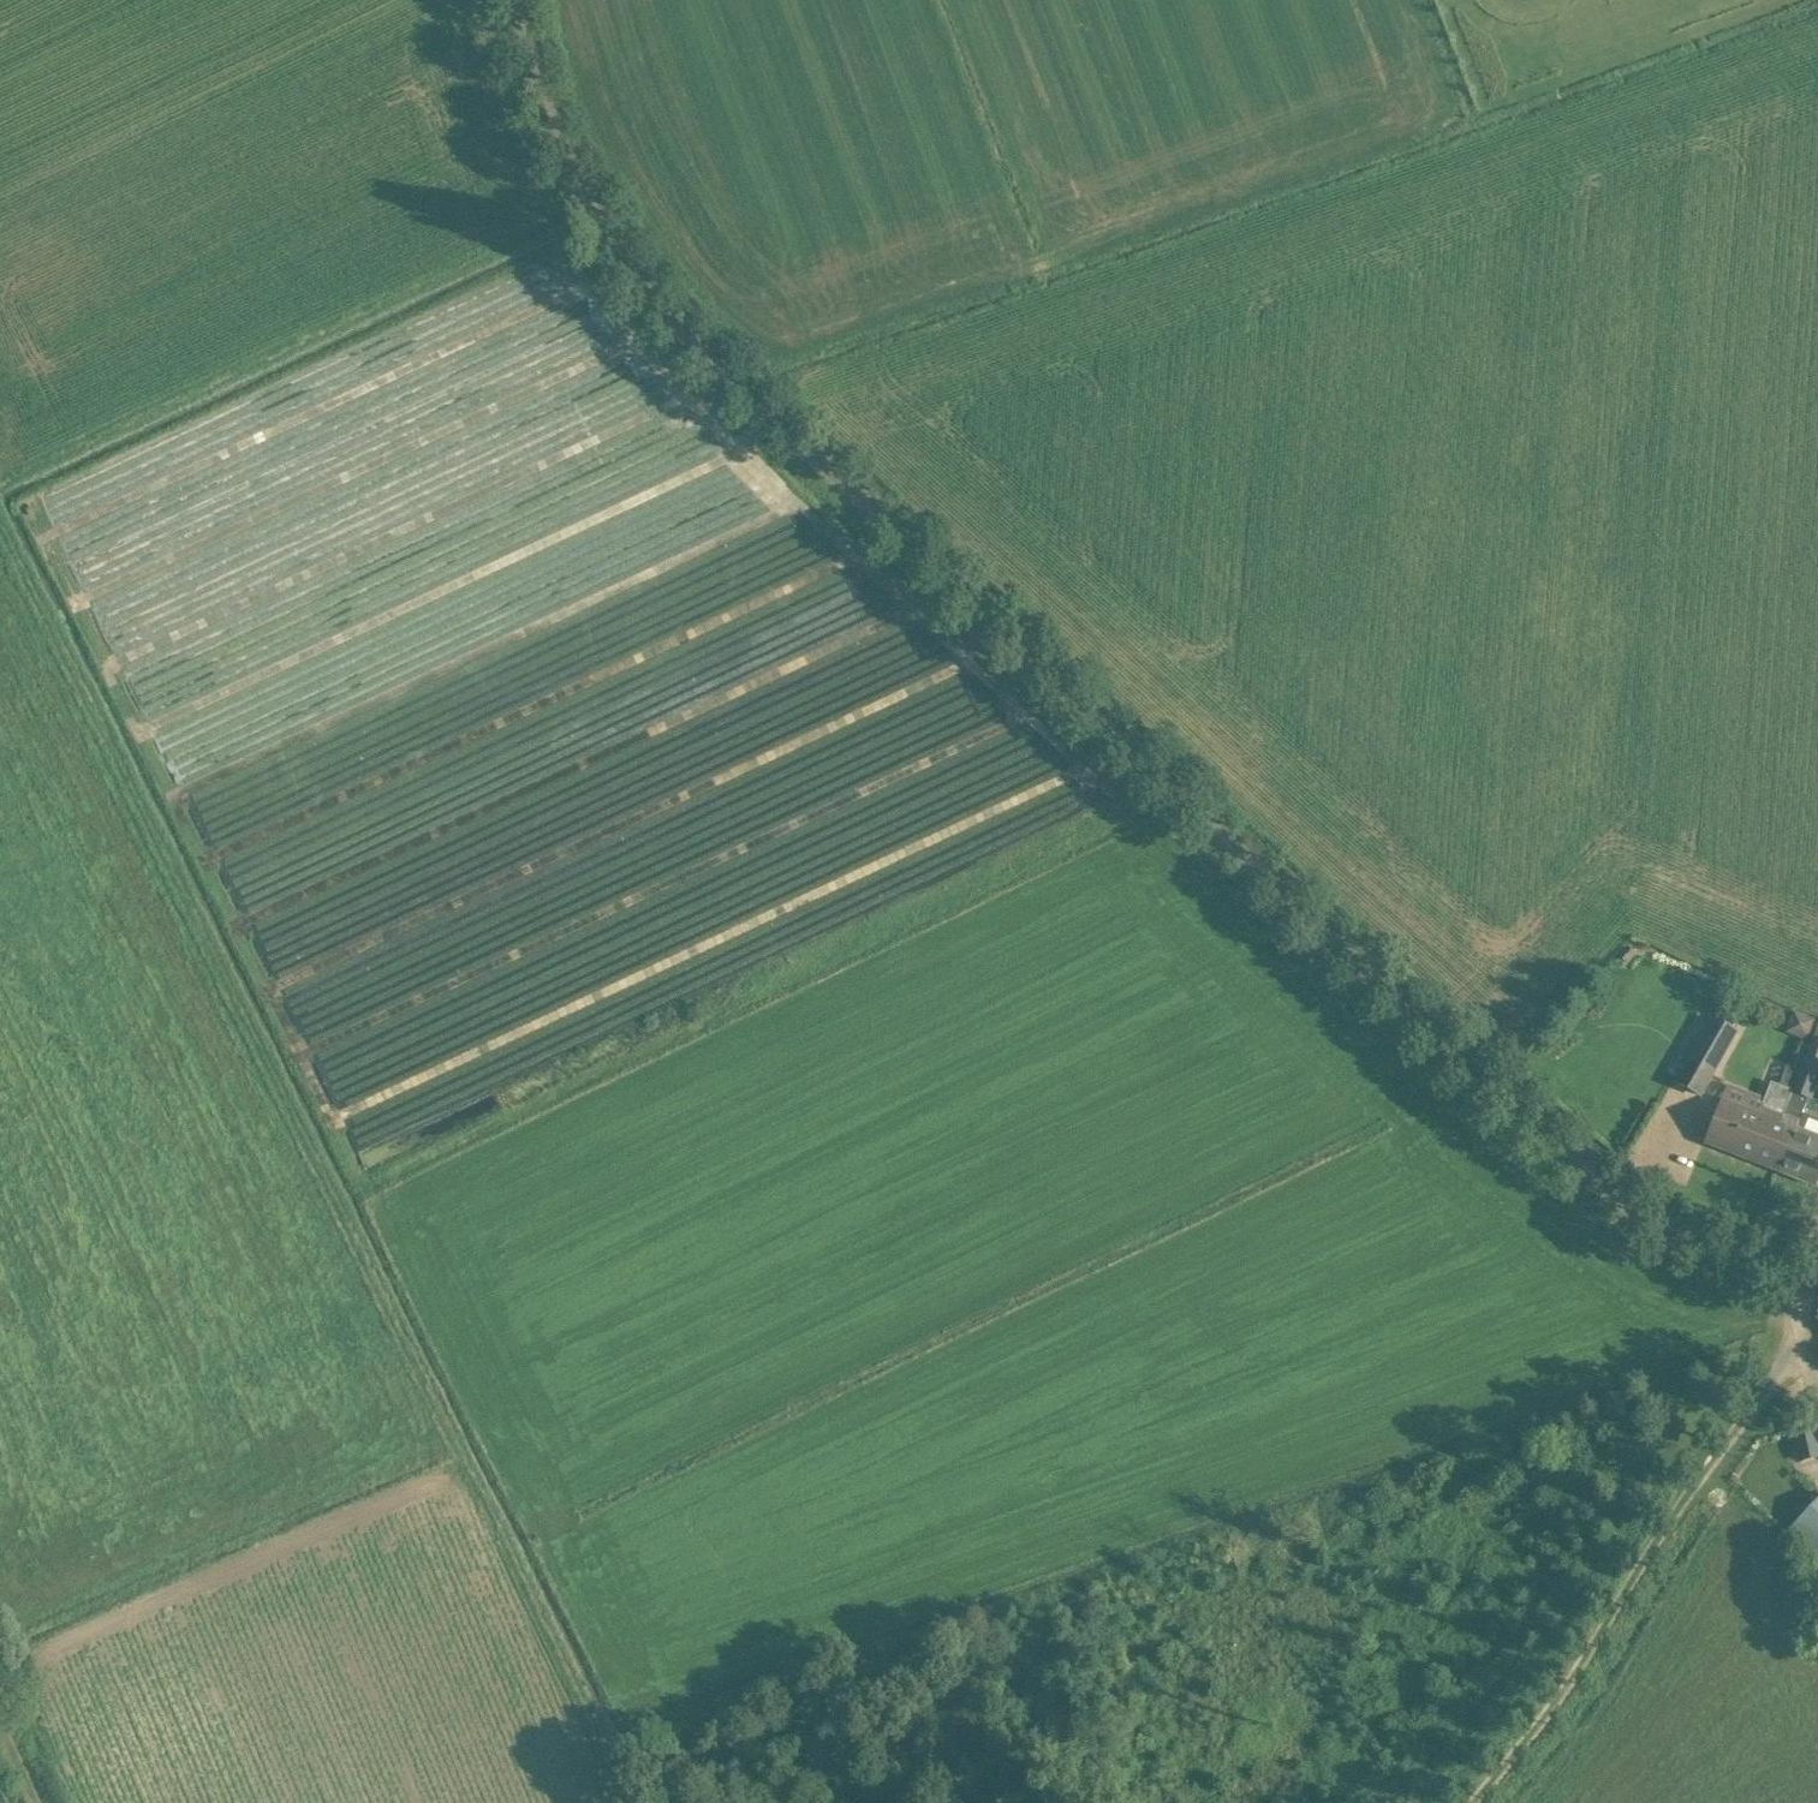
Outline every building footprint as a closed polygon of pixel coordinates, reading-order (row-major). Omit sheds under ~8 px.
[(1626,945),(1616,955),(1627,965),(1636,955),(1626,945)] [(1815,1018),(1794,1011),(1786,1032),(1807,1039),(1815,1018)] [(1736,1029),(1716,1018),(1679,1083),(1699,1094),(1736,1029)] [(1780,1169),(1815,1183),(1817,1176),(1817,1118),(1804,1112),(1810,1095),(1809,1094),(1816,1077),(1817,1078),(1817,1038),(1814,1036),(1801,1069),(1780,1124),(1787,1126),(1782,1138),(1791,1142),(1780,1169)] [(1707,1141),(1780,1169),(1791,1142),(1782,1138),(1787,1126),(1780,1124),(1801,1069),(1795,1067),(1786,1087),(1774,1082),(1760,1116),(1724,1101),(1715,1122),(1710,1122),(1706,1134),(1708,1137),(1707,1141)] [(1798,1455),(1799,1460),(1817,1455),(1817,1438),(1815,1425),(1793,1430),(1798,1455)] [(1784,1535),(1817,1567),(1817,1500),(1784,1535)]
